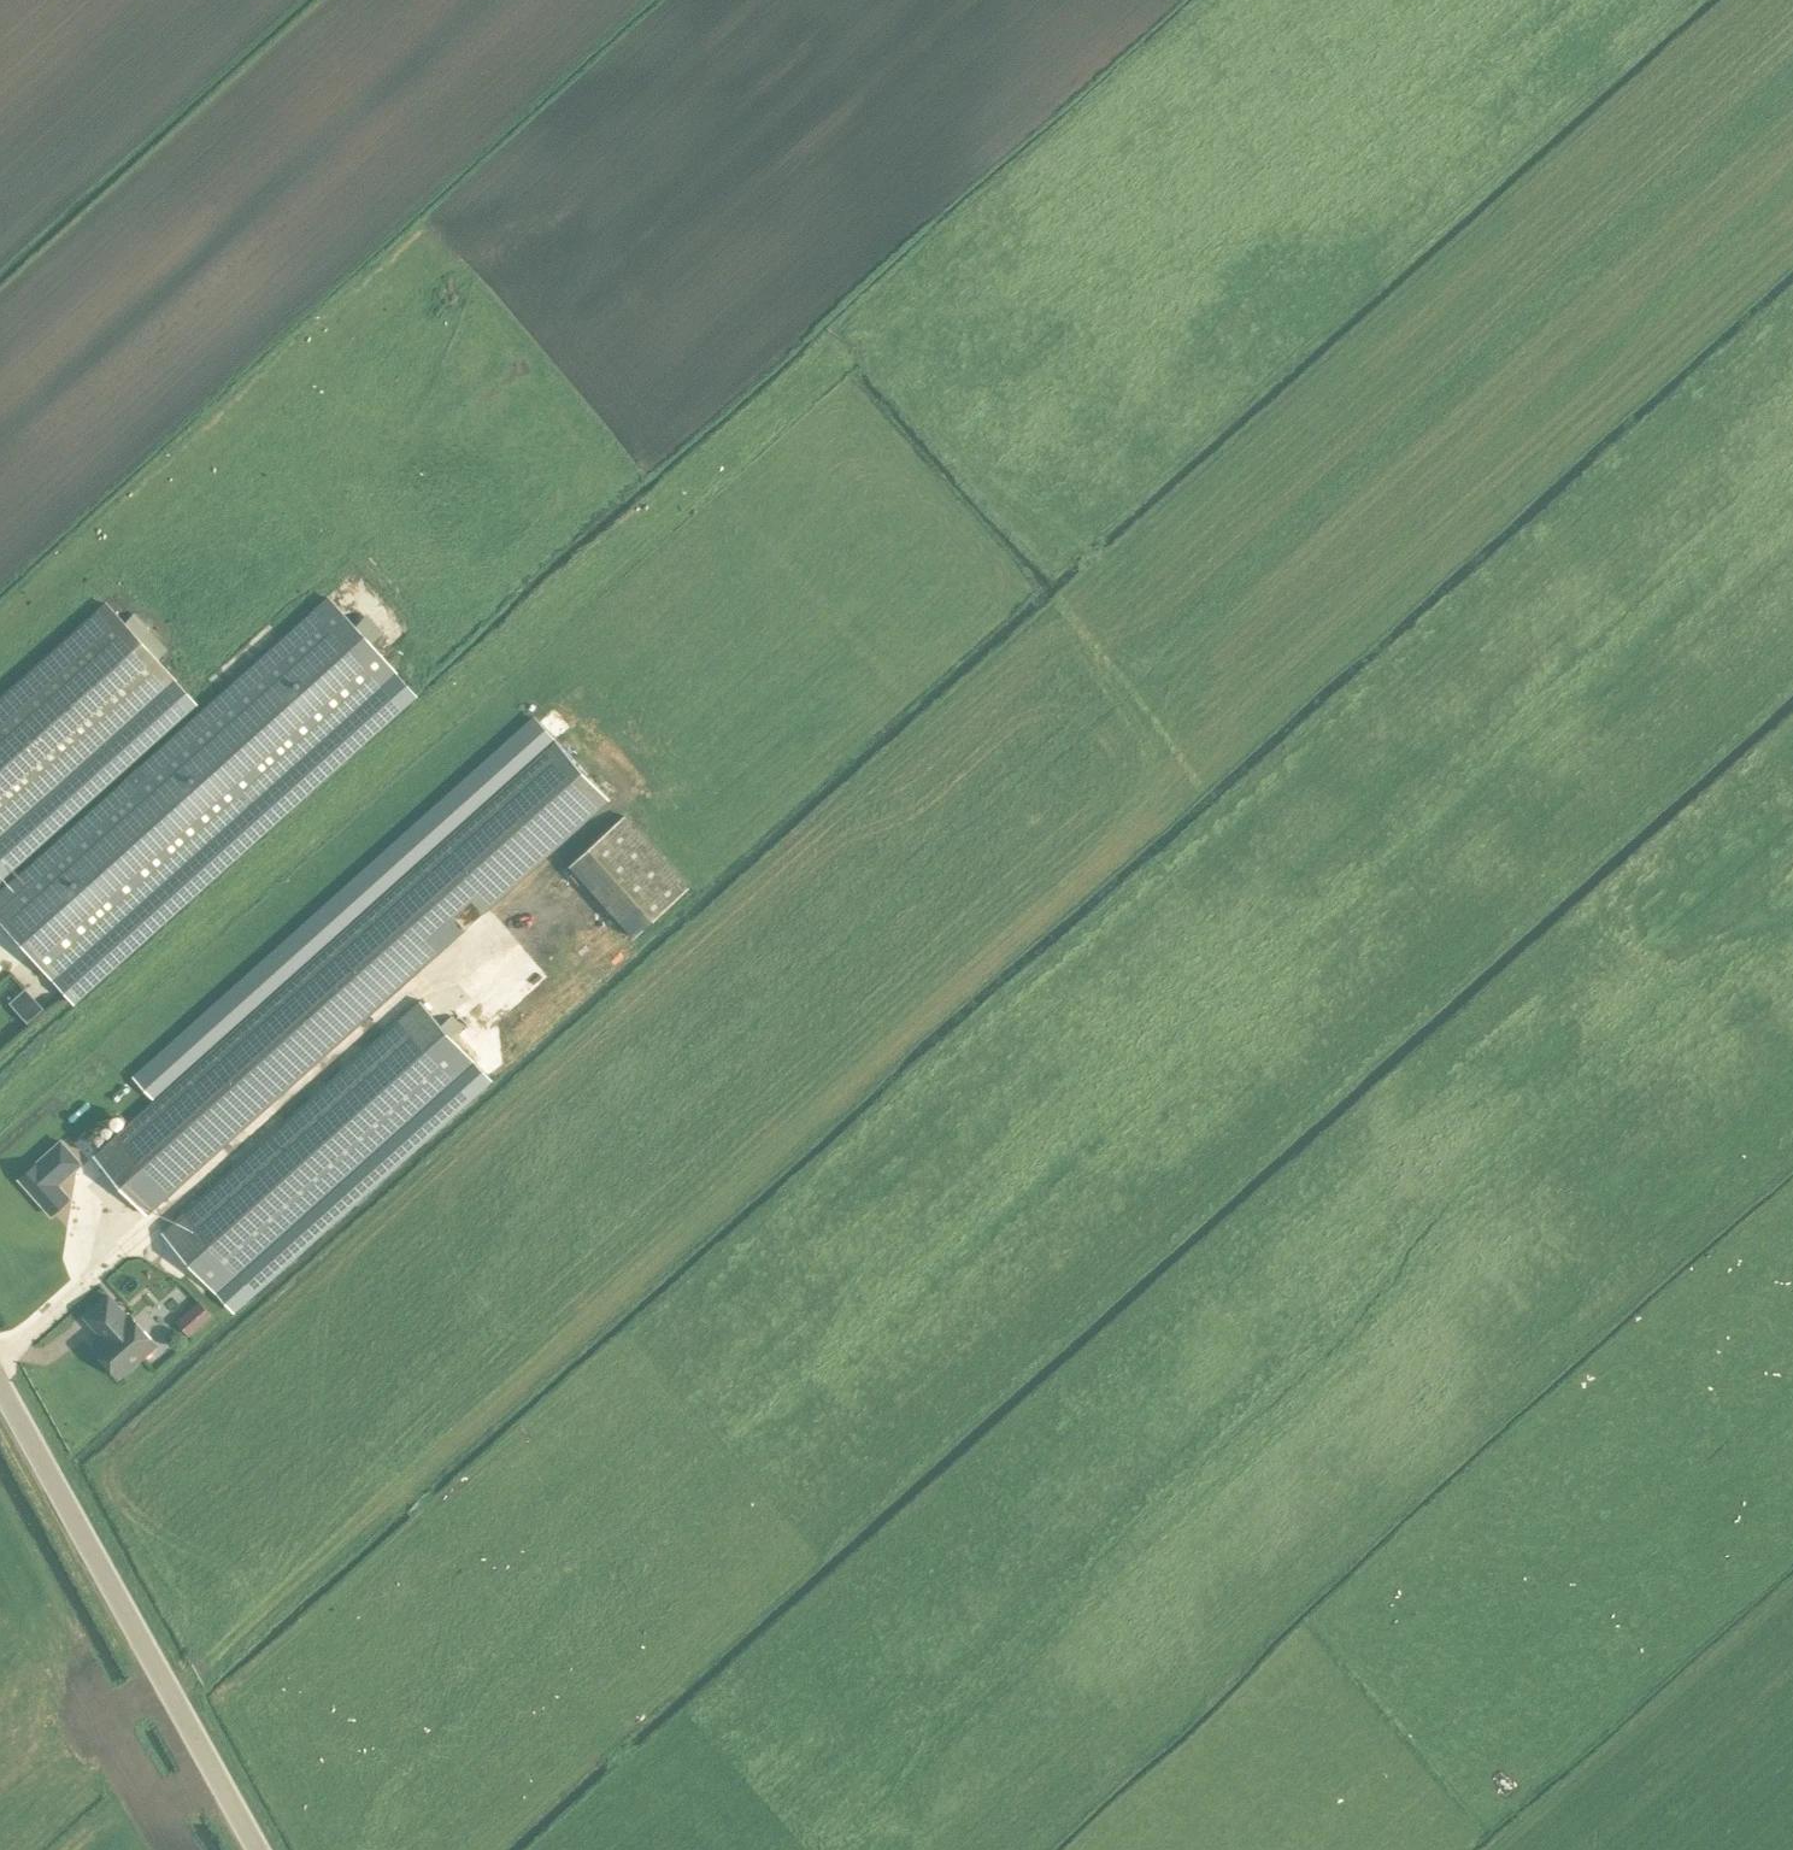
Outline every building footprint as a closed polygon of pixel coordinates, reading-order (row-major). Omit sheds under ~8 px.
[(0,891),(0,920),(68,996),(409,685),(328,597),(0,891)] [(173,676),(107,603),(0,699),(0,831),(173,676)] [(556,739),(412,868),(94,1153),(147,1213),(609,798),(556,739)] [(624,819),(572,867),(639,939),(691,891),(624,819)] [(25,1011),(36,1001),(20,985),(10,995),(25,1011)] [(163,1231),(216,1290),(473,1059),(420,999),(163,1231)] [(62,1140),(20,1177),(52,1213),(70,1197),(57,1183),(81,1162),(62,1140)] [(86,1315),(105,1336),(94,1346),(120,1375),(157,1343),(131,1313),(128,1315),(110,1294),(86,1315)] [(189,1333),(211,1307),(199,1296),(177,1322),(189,1333)]
